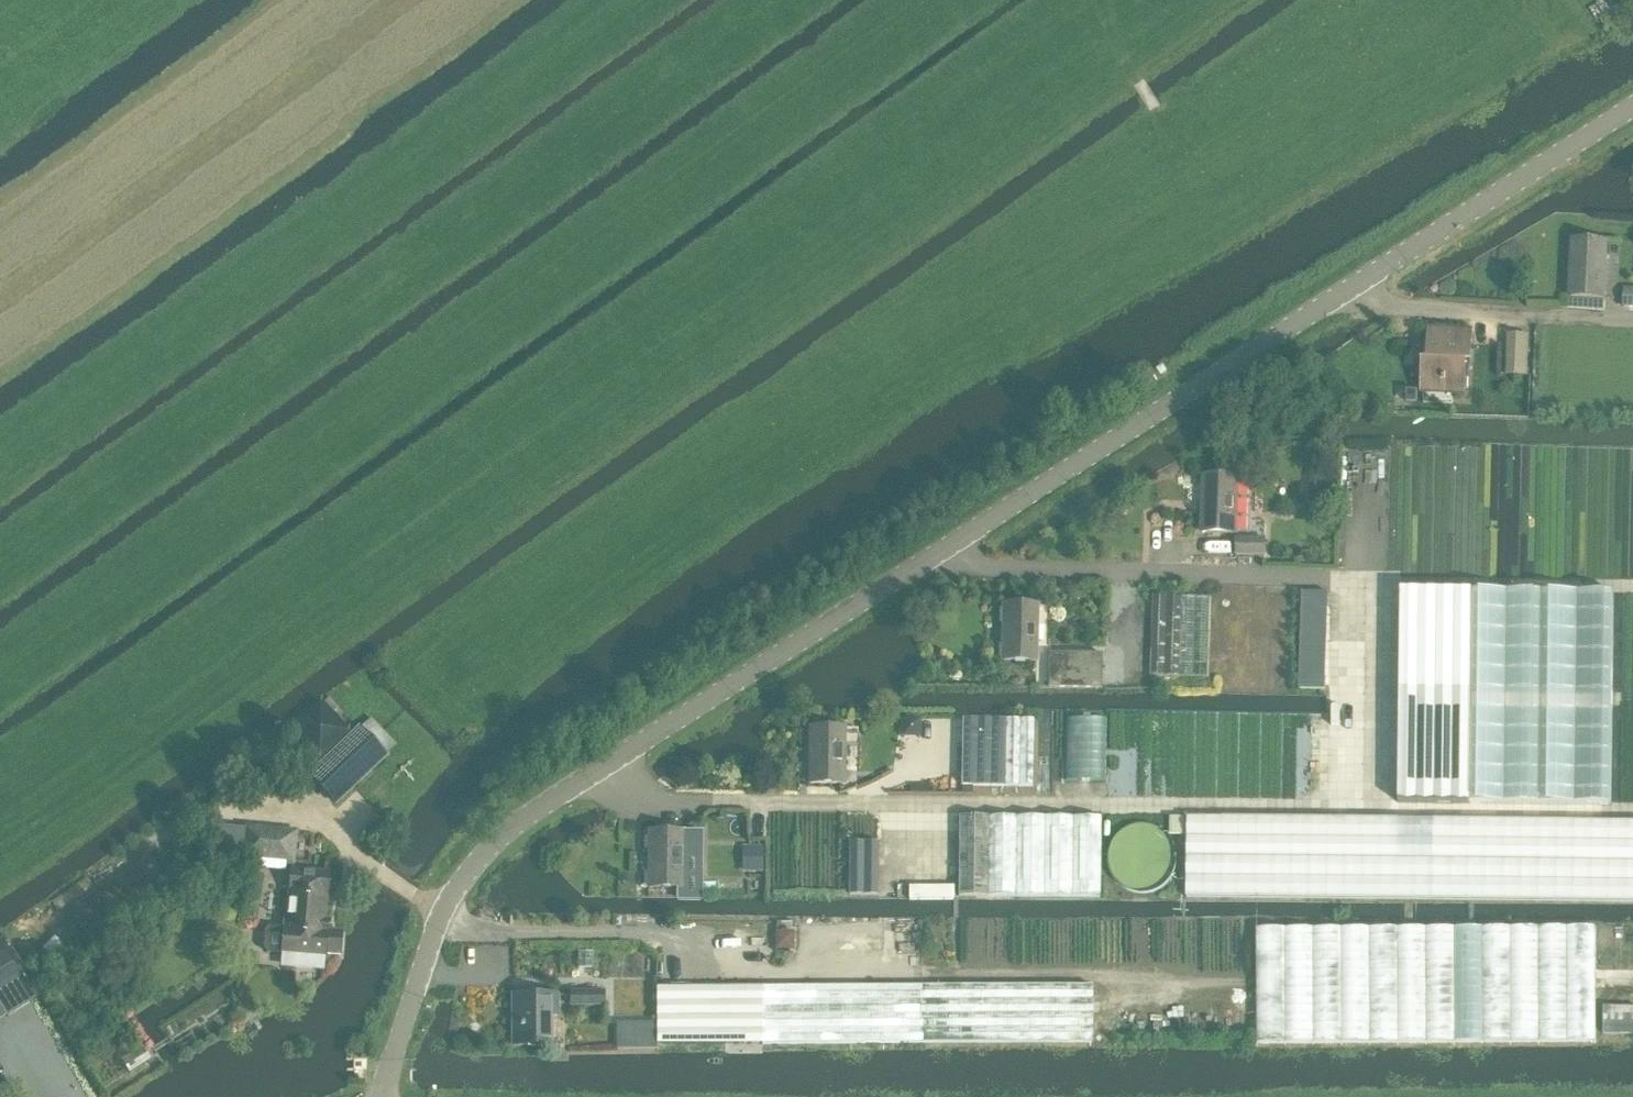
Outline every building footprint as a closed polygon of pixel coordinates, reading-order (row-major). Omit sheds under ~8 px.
[(1604,296),(1606,241),(1572,240),(1570,295),(1604,296)] [(1632,307),(1632,288),(1622,287),(1622,307),(1632,307)] [(1430,346),(1425,346),(1423,388),(1462,390),(1463,362),(1468,362),(1469,334),(1431,332),(1430,346)] [(1507,333),(1506,375),(1529,376),(1530,334),(1507,333)] [(1311,472),(1311,491),(1325,492),(1325,472),(1311,472)] [(1202,531),(1236,532),(1237,477),(1203,476),(1202,531)] [(1236,554),(1263,555),(1264,538),(1237,538),(1236,554)] [(1401,589),(1398,802),(1470,803),(1611,804),(1613,592),(1473,591),(1473,590),(1401,589)] [(1181,677),(1209,677),(1211,597),(1183,597),(1154,596),(1152,676),(1181,677)] [(1003,605),(1002,660),(1035,661),(1037,605),(1003,605)] [(1050,688),(1100,689),(1102,654),(1051,653),(1050,688)] [(1299,673),(1299,688),(1325,689),(1326,674),(1299,673)] [(347,731),(320,704),(293,730),(319,757),(347,731)] [(959,785),(1031,787),(1033,720),(961,718),(959,785)] [(359,728),(309,776),(336,804),(386,756),(385,756),(396,746),(370,719),(360,729),(359,728)] [(843,727),(809,728),(810,783),(844,783),(843,727)] [(959,816),(958,895),(986,896),(1100,897),(1101,817),(959,816)] [(1632,902),(1632,822),(1188,817),(1187,897),(1632,902)] [(244,827),(241,859),(293,864),(296,832),(244,827)] [(648,888),(682,888),(682,832),(647,832),(648,888)] [(850,842),(849,895),(877,895),(877,842),(850,842)] [(762,869),(762,845),(742,845),(742,869),(762,869)] [(326,895),(328,895),(330,874),(291,870),(286,928),(283,928),(283,929),(270,928),(266,931),(264,949),(267,953),(282,954),(296,955),(295,967),(324,970),(325,958),(326,958),(326,954),(340,955),(342,933),(327,932),(323,932),(324,921),(326,895)] [(909,900),(953,900),(954,887),(909,886),(909,900)] [(24,975),(4,939),(0,941),(0,989),(24,975)] [(1092,986),(656,987),(656,1023),(656,1045),(1092,1043),(1092,986)] [(570,992),(570,1006),(605,1005),(605,992),(570,992)] [(513,1045),(550,1045),(550,1016),(556,1016),(556,996),(513,996),(513,1045)] [(1632,1035),(1632,1007),(1603,1007),(1603,1035),(1632,1035)] [(370,1045),(360,1045),(360,1059),(370,1059),(370,1045)]
